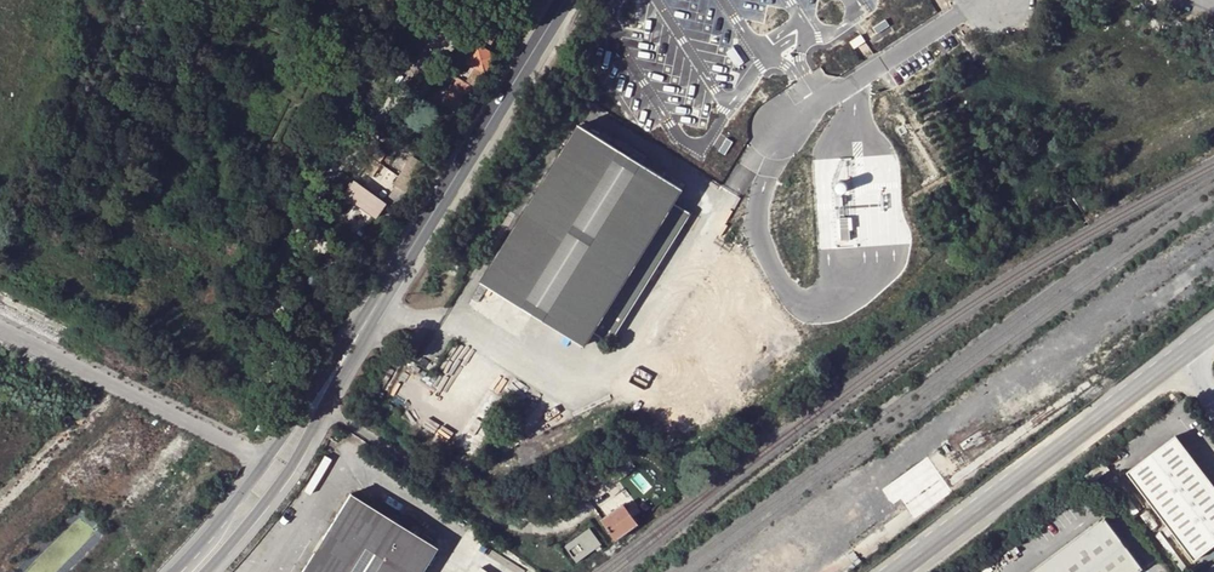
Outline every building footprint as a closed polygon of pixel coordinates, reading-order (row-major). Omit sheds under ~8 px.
[(482,31),(475,43),(485,49),(492,37),(482,31)] [(448,105),(460,113),(495,56),(485,49),(475,43),(464,63),(471,67),(448,105)] [(428,138),(439,145),(449,129),(437,122),(428,138)] [(580,126),(481,285),(586,349),(595,335),(610,345),(689,215),(673,205),(683,190),(580,126)] [(369,142),(363,149),(369,153),(367,156),(371,159),(379,150),(369,142)] [(369,162),(365,159),(360,165),(364,169),(369,162)] [(392,188),(407,197),(425,169),(409,159),(392,188)] [(852,185),(852,183),(852,181),(851,180),(850,178),(848,178),(846,178),(844,178),(842,179),(841,181),(841,182),(841,184),(842,186),(843,187),(844,188),(846,189),(848,189),(850,188),(851,187),(852,185)] [(406,197),(392,188),(381,206),(395,214),(406,197)] [(844,218),(844,233),(852,232),(852,218),(844,218)] [(268,424),(262,420),(254,431),(260,435),(268,424)] [(1124,476),(1191,563),(1213,546),(1213,493),(1173,439),(1124,476)] [(629,462),(617,473),(623,481),(636,470),(629,462)] [(304,571),(421,571),(436,549),(351,496),(304,571)] [(624,506),(602,521),(616,541),(639,526),(624,506)] [(565,546),(577,563),(602,544),(590,528),(565,546)] [(1055,571),(1138,571),(1109,534),(1055,571)]
